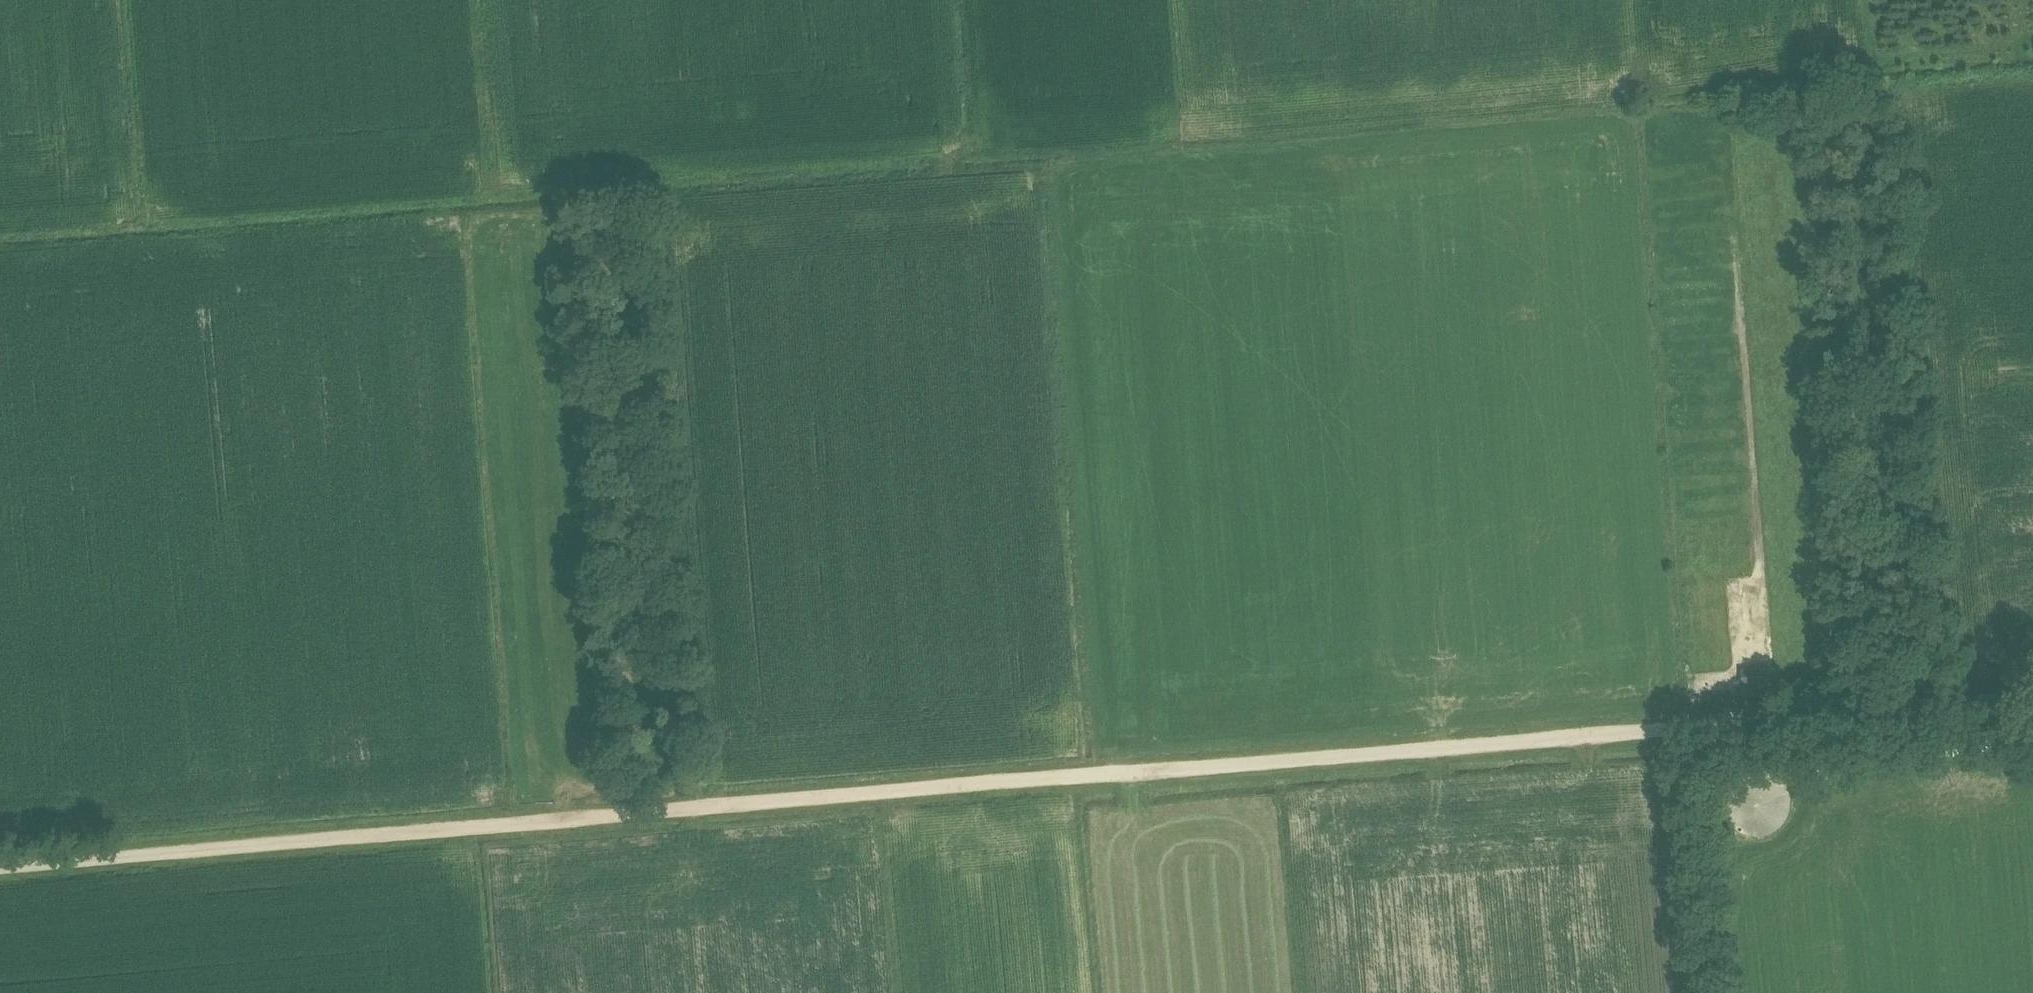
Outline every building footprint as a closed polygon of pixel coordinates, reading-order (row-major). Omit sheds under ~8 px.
[(1871,228),(1872,219),(1859,218),(1858,226),(1871,228)]
